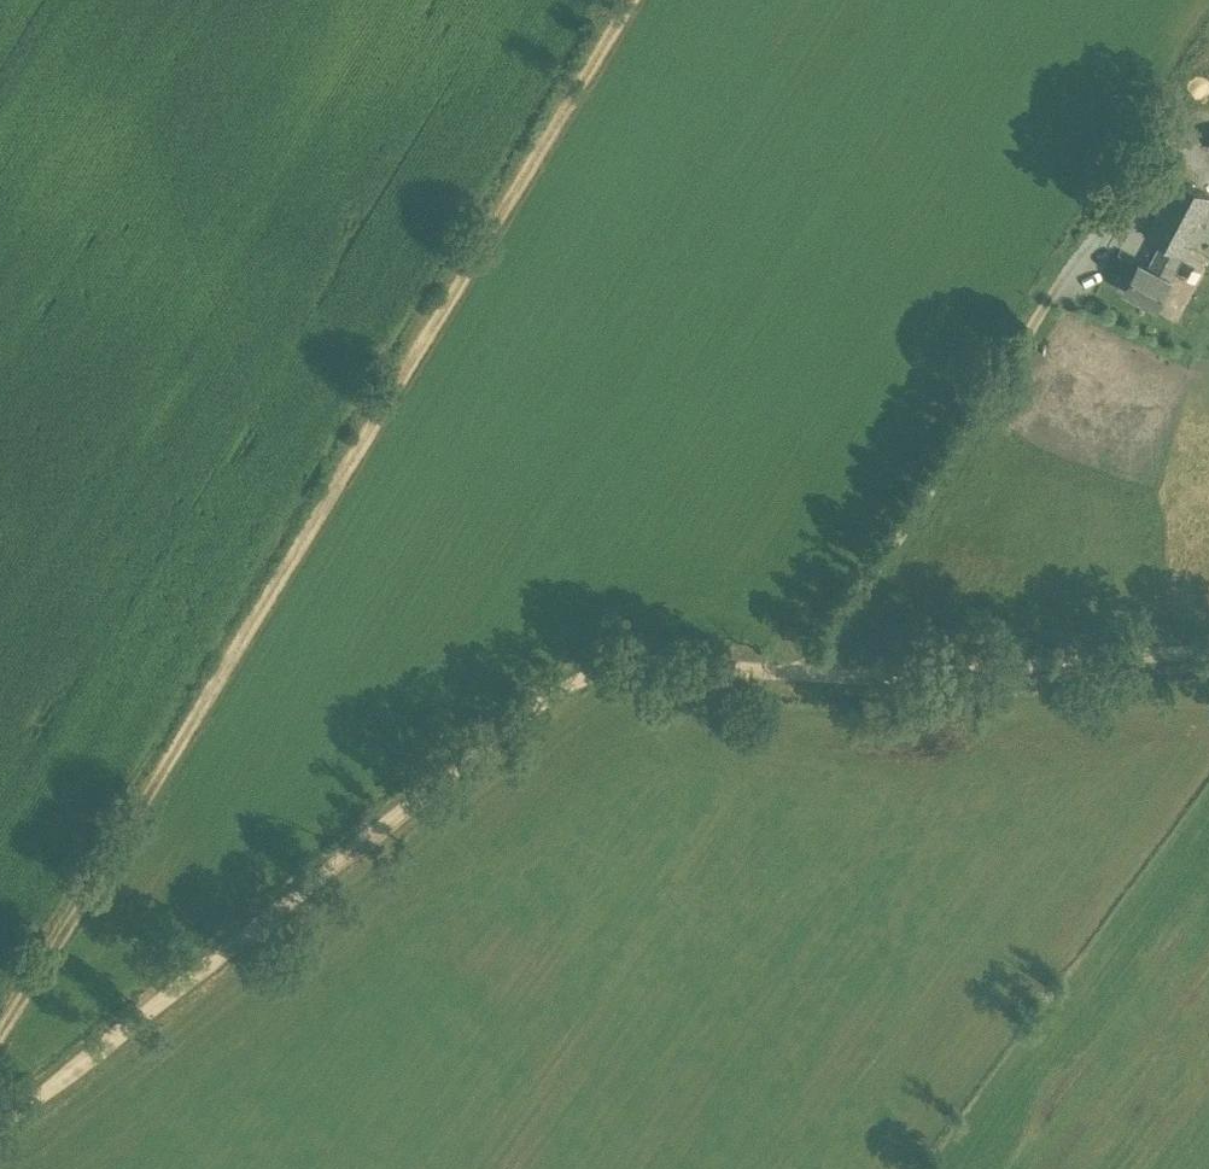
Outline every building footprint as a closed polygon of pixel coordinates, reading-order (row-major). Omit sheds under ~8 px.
[(1208,204),(1208,196),(1178,179),(1148,236),(1162,244),(1149,269),(1140,264),(1126,290),(1157,307),(1171,280),(1168,279),(1181,254),(1182,255),(1208,204)]
